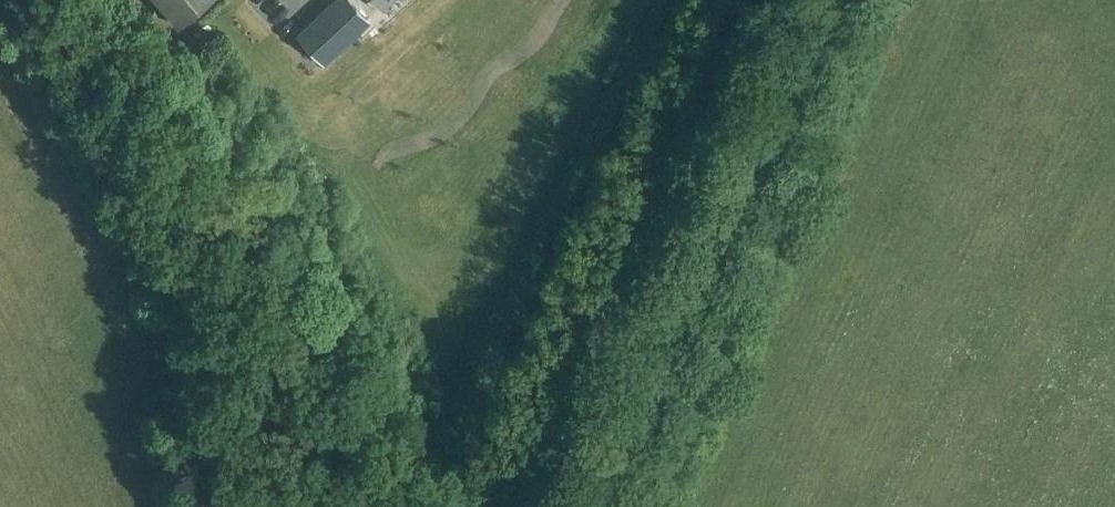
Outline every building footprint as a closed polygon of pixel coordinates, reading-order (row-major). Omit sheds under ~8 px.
[(207,0),(156,0),(178,25),(207,0)] [(298,35),(324,62),(370,20),(351,0),(336,0),(298,35)] [(382,8),(391,0),(375,0),(382,8)]
